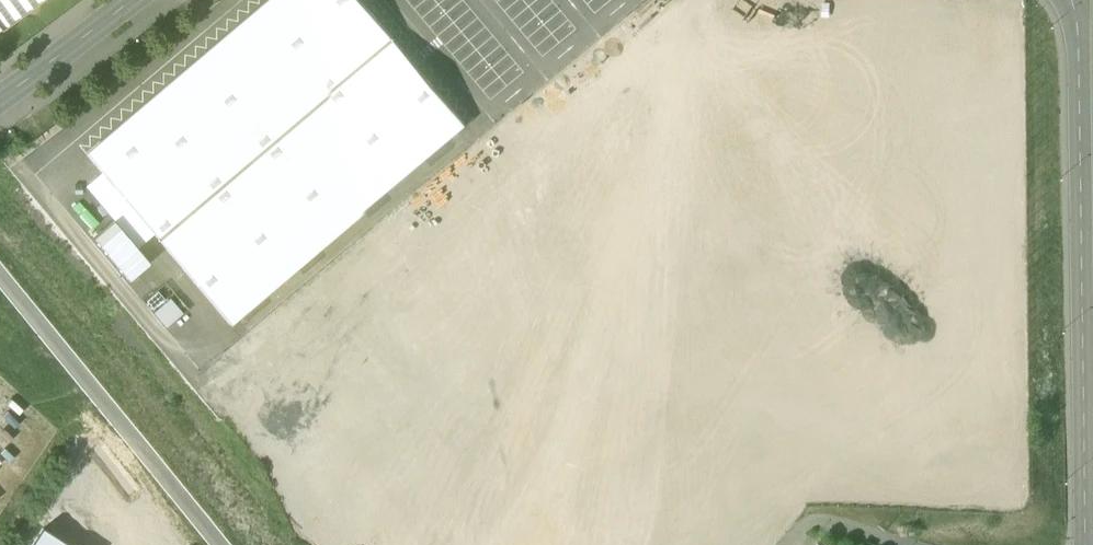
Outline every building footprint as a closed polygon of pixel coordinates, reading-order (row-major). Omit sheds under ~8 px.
[(30,0),(0,0),(0,21),(30,0)] [(461,129),(359,0),(273,0),(82,151),(218,321),(461,129)] [(41,528),(30,544),(68,544),(41,528)]
